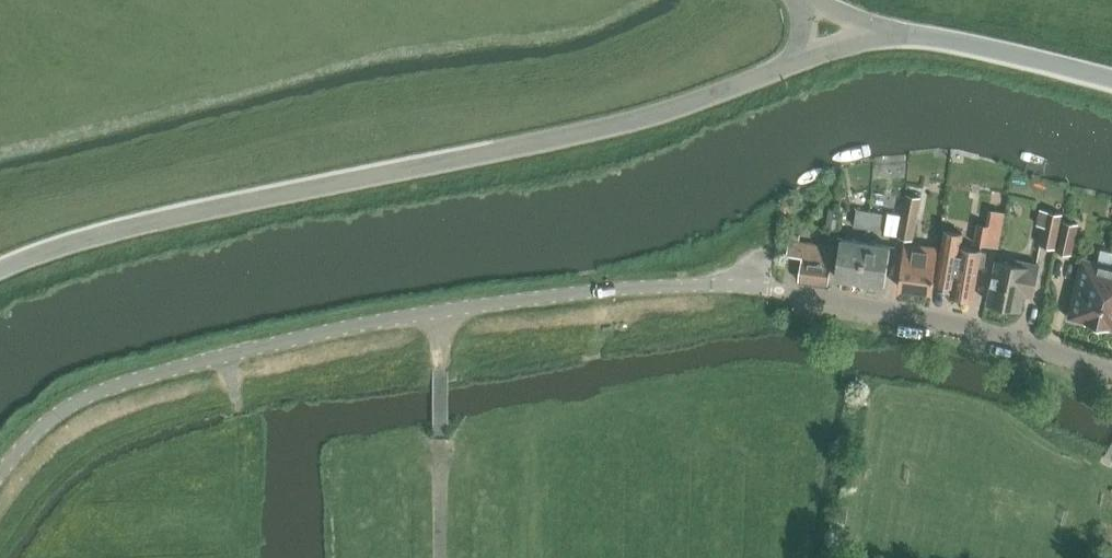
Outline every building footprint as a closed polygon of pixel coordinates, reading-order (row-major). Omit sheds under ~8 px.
[(899,235),(899,237),(912,240),(921,196),(907,193),(903,214),(899,235)] [(1039,245),(1054,248),(1062,214),(1040,209),(1038,221),(1044,223),(1039,245)] [(855,226),(867,228),(870,212),(857,210),(855,226)] [(975,243),(998,248),(1005,213),(991,210),(988,226),(978,224),(975,243)] [(870,212),(867,228),(880,230),(883,214),(870,212)] [(884,232),(899,235),(903,214),(888,212),(884,232)] [(1056,251),(1071,254),(1077,224),(1062,221),(1056,251)] [(953,286),(951,295),(973,299),(979,266),(984,267),(987,252),(981,251),(961,248),(963,234),(944,232),(935,284),(953,286)] [(836,277),(860,281),(865,242),(842,239),(836,277)] [(799,280),(828,284),(833,247),(788,242),(786,256),(802,257),(799,280)] [(860,281),(884,284),(889,246),(865,242),(860,281)] [(938,249),(937,249),(907,244),(905,260),(902,260),(899,287),(932,292),(938,249)] [(1098,323),(1111,266),(1111,264),(1082,257),(1068,317),(1098,323)] [(988,302),(1020,309),(1023,294),(1032,296),(1038,264),(1013,259),(1012,264),(996,261),(988,302)] [(1098,323),(1111,327),(1111,266),(1098,323)]
